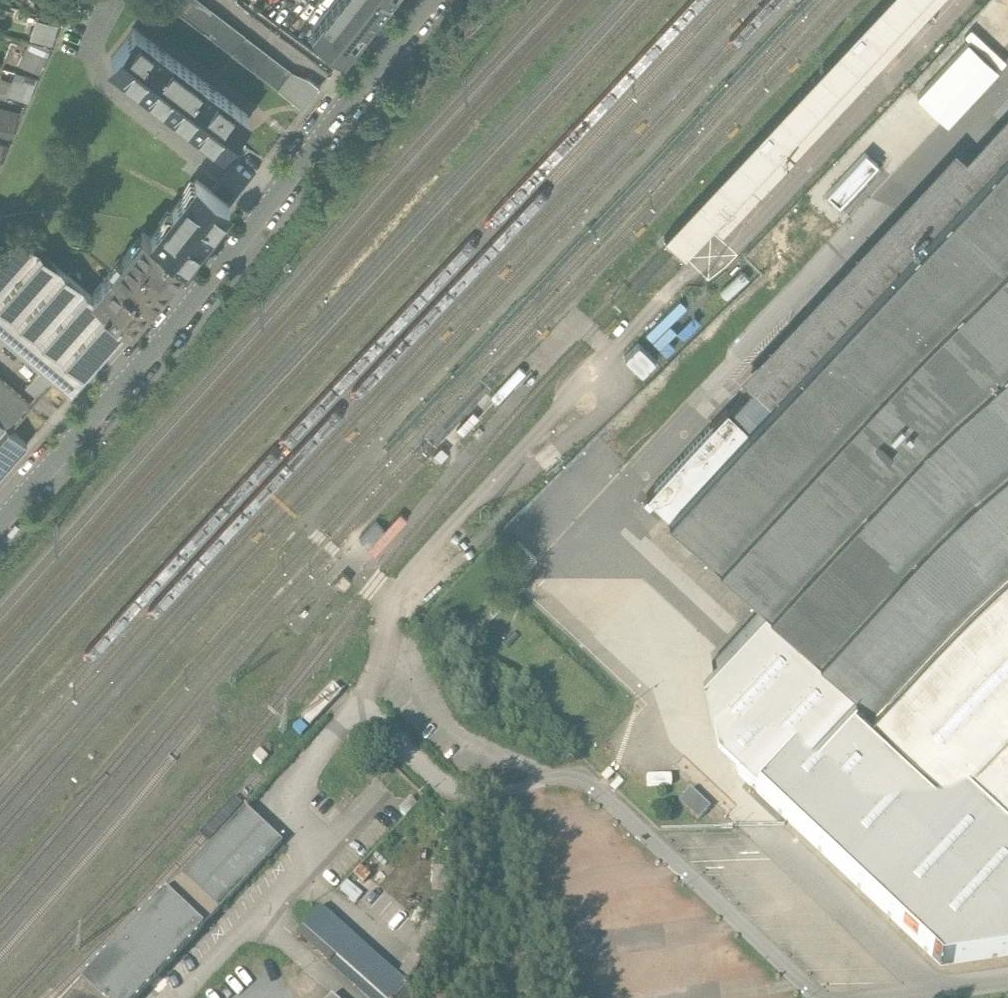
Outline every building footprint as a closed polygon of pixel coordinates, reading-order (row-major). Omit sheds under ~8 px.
[(197,0),(164,0),(303,109),(318,89),(305,80),(290,73),(197,0)] [(311,30),(343,56),(388,0),(335,0),(311,30)] [(666,238),(674,245),(682,253),(710,224),(722,235),(940,0),(887,0),(666,238)] [(62,25),(41,16),(16,79),(11,77),(0,105),(0,180),(62,25)] [(247,115),(134,26),(110,56),(122,66),(120,68),(136,80),(138,78),(147,86),(145,88),(161,100),(163,98),(172,105),(170,108),(186,120),(188,118),(197,125),(196,127),(211,140),(213,138),(223,146),(247,115)] [(964,158),(954,149),(792,324),(786,319),(736,374),(744,381),(762,398),(1007,143),(1007,111),(964,158)] [(855,139),(754,244),(772,262),(814,217),(821,224),(880,162),(855,139)] [(1007,830),(1007,143),(762,398),(744,381),(731,412),(727,408),(646,495),(765,605),(854,687),(1007,830)] [(195,180),(151,238),(183,263),(228,204),(195,180)] [(0,243),(0,336),(40,371),(52,381),(69,397),(130,328),(92,295),(14,229),(4,240),(0,243)] [(143,231),(111,272),(149,304),(183,263),(151,238),(143,231)] [(130,328),(149,304),(111,272),(92,295),(130,328)] [(38,397),(52,381),(40,371),(27,387),(38,397)] [(0,379),(0,421),(9,430),(30,406),(0,379)] [(28,446),(9,430),(0,421),(0,477),(28,446)] [(854,687),(765,605),(702,674),(717,757),(757,793),(854,687)] [(757,793),(941,965),(1007,955),(1007,830),(854,687),(757,793)] [(690,791),(679,803),(699,822),(710,810),(690,791)] [(71,997),(143,997),(282,849),(243,815),(71,997)] [(321,911),(297,938),(364,997),(388,997),(401,982),(321,911)] [(345,990),(338,997),(355,997),(345,990)]
